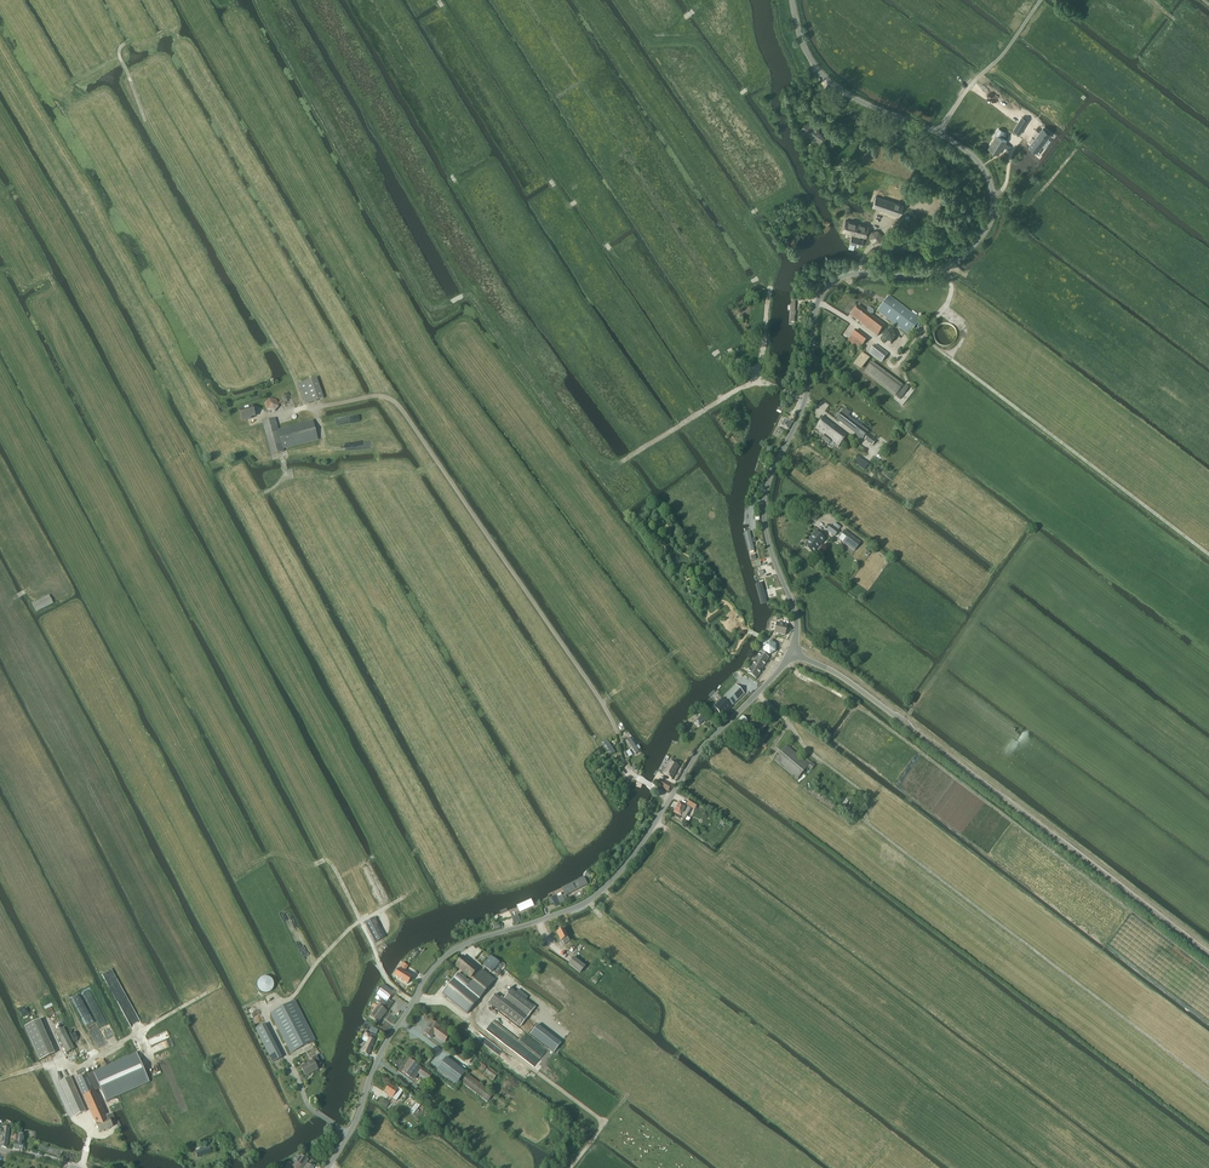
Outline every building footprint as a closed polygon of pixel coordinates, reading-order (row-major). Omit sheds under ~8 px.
[(821,136),(822,135),(805,123),(802,127),(808,132),(807,134),(820,143),(824,137),(823,138),(821,136)] [(1019,123),(1014,130),(1020,134),(1025,126),(1019,123)] [(997,135),(989,149),(998,155),(1003,147),(1009,150),(1011,147),(1006,143),(1007,141),(1004,139),(1007,133),(1000,128),(996,134),(997,135)] [(1041,132),(1030,146),(1038,152),(1043,146),(1048,138),(1049,138),(1045,135),(1046,135),(1044,134),(1041,132)] [(899,217),(903,206),(876,196),(872,207),(899,217)] [(866,238),(869,227),(845,220),(842,232),(853,235),(853,237),(851,237),(848,248),(853,250),(854,245),(861,246),(863,239),(858,238),(859,236),(866,238)] [(908,336),(920,320),(888,297),(877,312),(908,336)] [(869,308),(865,313),(857,307),(850,316),(877,336),(884,326),(870,316),(873,311),(869,308)] [(952,327),(952,326),(951,325),(950,325),(949,324),(948,324),(947,324),(946,324),(945,324),(944,324),(943,324),(942,324),(941,324),(940,325),(939,325),(938,326),(937,327),(936,328),(935,329),(935,330),(934,331),(934,332),(933,333),(933,334),(933,335),(933,336),(933,338),(934,339),(934,340),(935,341),(935,342),(936,343),(937,344),(938,345),(939,346),(940,346),(941,346),(942,347),(943,347),(944,347),(945,347),(946,347),(947,347),(948,347),(949,346),(950,346),(951,346),(952,345),(952,344),(953,344),(954,343),(955,342),(955,341),(956,340),(956,339),(956,338),(956,337),(957,336),(957,335),(957,334),(956,333),(956,332),(956,331),(955,330),(955,329),(954,328),(953,327),(952,327)] [(859,350),(867,339),(855,331),(847,341),(859,350)] [(895,338),(892,331),(886,331),(882,336),(884,343),(891,343),(895,338)] [(880,362),(887,354),(875,345),(869,354),(880,362)] [(859,369),(867,358),(861,354),(853,364),(859,369)] [(895,396),(902,386),(871,363),(864,373),(895,396)] [(306,405),(319,400),(324,399),(317,378),(299,384),(306,405)] [(899,400),(908,388),(905,385),(896,398),(899,400)] [(279,407),(276,400),(269,399),(264,404),(267,411),(274,413),(279,407)] [(242,422),(251,419),(250,418),(255,416),(252,406),(238,409),(242,422)] [(868,432),(848,417),(850,413),(845,409),(836,420),(856,435),(855,437),(861,441),(868,432)] [(278,430),(277,425),(275,418),(262,422),(271,456),(283,452),(283,449),(318,440),(313,421),(278,430)] [(847,436),(823,418),(816,428),(825,435),(822,438),(829,444),(831,441),(838,446),(837,447),(838,448),(839,447),(839,446),(837,445),(844,435),(846,437),(847,436)] [(788,430),(792,423),(785,419),(781,426),(788,430)] [(875,442),(867,436),(864,440),(872,446),(875,442)] [(834,536),(838,531),(830,525),(827,530),(834,536)] [(854,551),(860,543),(845,531),(838,539),(854,551)] [(820,546),(825,539),(816,532),(804,547),(813,554),(816,550),(818,551),(819,551),(821,547),(821,546),(820,546)] [(748,553),(754,551),(749,533),(743,535),(748,553)] [(761,605),(767,604),(761,584),(755,586),(761,605)] [(49,596),(32,604),(36,613),(53,604),(49,596)] [(776,623),(774,633),(784,636),(787,626),(776,623)] [(763,652),(761,653),(766,656),(767,655),(769,656),(775,652),(775,645),(769,641),(763,645),(763,652)] [(756,679),(769,658),(766,656),(760,653),(747,673),(756,679)] [(721,700),(714,707),(722,716),(744,693),(736,685),(724,697),(721,700)] [(740,730),(748,722),(743,716),(735,724),(740,730)] [(629,738),(626,740),(636,755),(639,753),(638,750),(640,749),(638,746),(636,747),(629,738)] [(607,740),(603,743),(611,754),(614,752),(607,740)] [(787,746),(774,761),(796,780),(807,768),(811,771),(815,766),(811,763),(809,765),(787,746)] [(672,779),(679,766),(670,761),(663,774),(672,779)] [(667,791),(671,786),(662,780),(658,786),(667,791)] [(694,809),(698,804),(690,799),(687,805),(694,809)] [(679,803),(674,812),(676,814),(675,817),(679,819),(680,816),(681,816),(685,818),(690,808),(679,802),(679,803)] [(584,877),(561,888),(567,895),(588,885),(584,877)] [(564,900),(567,899),(565,896),(565,895),(557,898),(556,896),(551,899),(548,900),(551,905),(553,904),(555,907),(557,906),(557,905),(560,904),(560,905),(565,902),(564,900)] [(530,899),(517,905),(520,911),(533,904),(530,899)] [(375,942),(383,937),(374,919),(365,924),(375,942)] [(564,944),(567,943),(570,942),(563,929),(556,932),(561,941),(562,941),(564,944)] [(478,969),(463,956),(455,966),(471,978),(478,969)] [(491,972),(499,963),(491,956),(483,965),(491,972)] [(580,973),(585,966),(574,957),(568,964),(580,973)] [(412,977),(404,972),(408,966),(403,963),(396,973),(395,976),(398,978),(407,984),(412,977)] [(483,994),(495,981),(482,970),(471,983),(468,981),(483,994)] [(458,973),(442,993),(468,1013),(483,994),(468,981),(458,973)] [(595,985),(603,976),(599,973),(591,982),(595,985)] [(264,994),(266,994),(268,993),(270,992),(272,991),(273,990),(274,988),(274,986),(274,984),(273,982),(272,980),(271,979),(269,978),(267,977),(266,977),(264,977),(262,978),(260,979),(259,980),(258,982),(257,984),(257,986),(257,988),(258,989),(259,991),(261,992),(263,993),(264,994)] [(382,999),(379,1003),(383,1006),(394,992),(384,985),(376,995),(382,999)] [(520,1027),(528,1017),(535,1008),(511,989),(502,1000),(495,994),(489,1002),(520,1027)] [(291,1053),(292,1053),(315,1041),(294,1001),(270,1013),(291,1053)] [(378,1023),(387,1012),(378,1005),(370,1016),(378,1023)] [(440,1031),(437,1030),(439,1027),(431,1021),(427,1025),(429,1026),(424,1033),(431,1038),(434,1034),(436,1036),(440,1039),(445,1033),(441,1030),(440,1031)] [(272,1063),(273,1062),(282,1058),(265,1024),(255,1029),(272,1063)] [(75,1049),(64,1028),(56,1032),(67,1054),(75,1049)] [(366,1032),(362,1041),(367,1043),(362,1052),(368,1055),(376,1037),(370,1034),(368,1033),(366,1032)] [(106,1101),(148,1082),(149,1082),(137,1053),(76,1079),(100,1133),(113,1127),(112,1124),(116,1122),(112,1113),(106,1116),(95,1091),(101,1089),(106,1101)] [(318,1070),(317,1067),(321,1065),(316,1056),(311,1059),(312,1061),(300,1067),(305,1077),(318,1070)] [(456,1084),(465,1072),(447,1058),(438,1070),(456,1084)] [(406,1068),(402,1072),(409,1077),(415,1070),(419,1073),(418,1074),(427,1081),(432,1075),(422,1068),(422,1069),(409,1060),(404,1067),(406,1068)] [(493,1081),(495,1078),(498,1074),(489,1067),(484,1074),(493,1081)] [(468,1074),(461,1082),(487,1102),(493,1094),(468,1074)] [(76,1115),(85,1111),(70,1077),(60,1082),(76,1115)] [(392,1098),(397,1090),(389,1085),(385,1092),(389,1094),(388,1096),(392,1098)] [(396,1115),(399,1111),(396,1108),(391,1114),(394,1117),(395,1117),(396,1115)] [(9,1128),(0,1127),(0,1137),(1,1137),(0,1143),(0,1147),(6,1148),(9,1128)] [(14,1141),(13,1149),(22,1150),(22,1149),(24,1149),(25,1145),(22,1144),(24,1135),(21,1135),(22,1128),(21,1128),(19,1128),(18,1135),(14,1135),(14,1141)] [(197,1157),(211,1153),(209,1147),(195,1151),(197,1157)] [(307,1159),(301,1155),(293,1166),(295,1167),(313,1167),(305,1162),(307,1159)]
